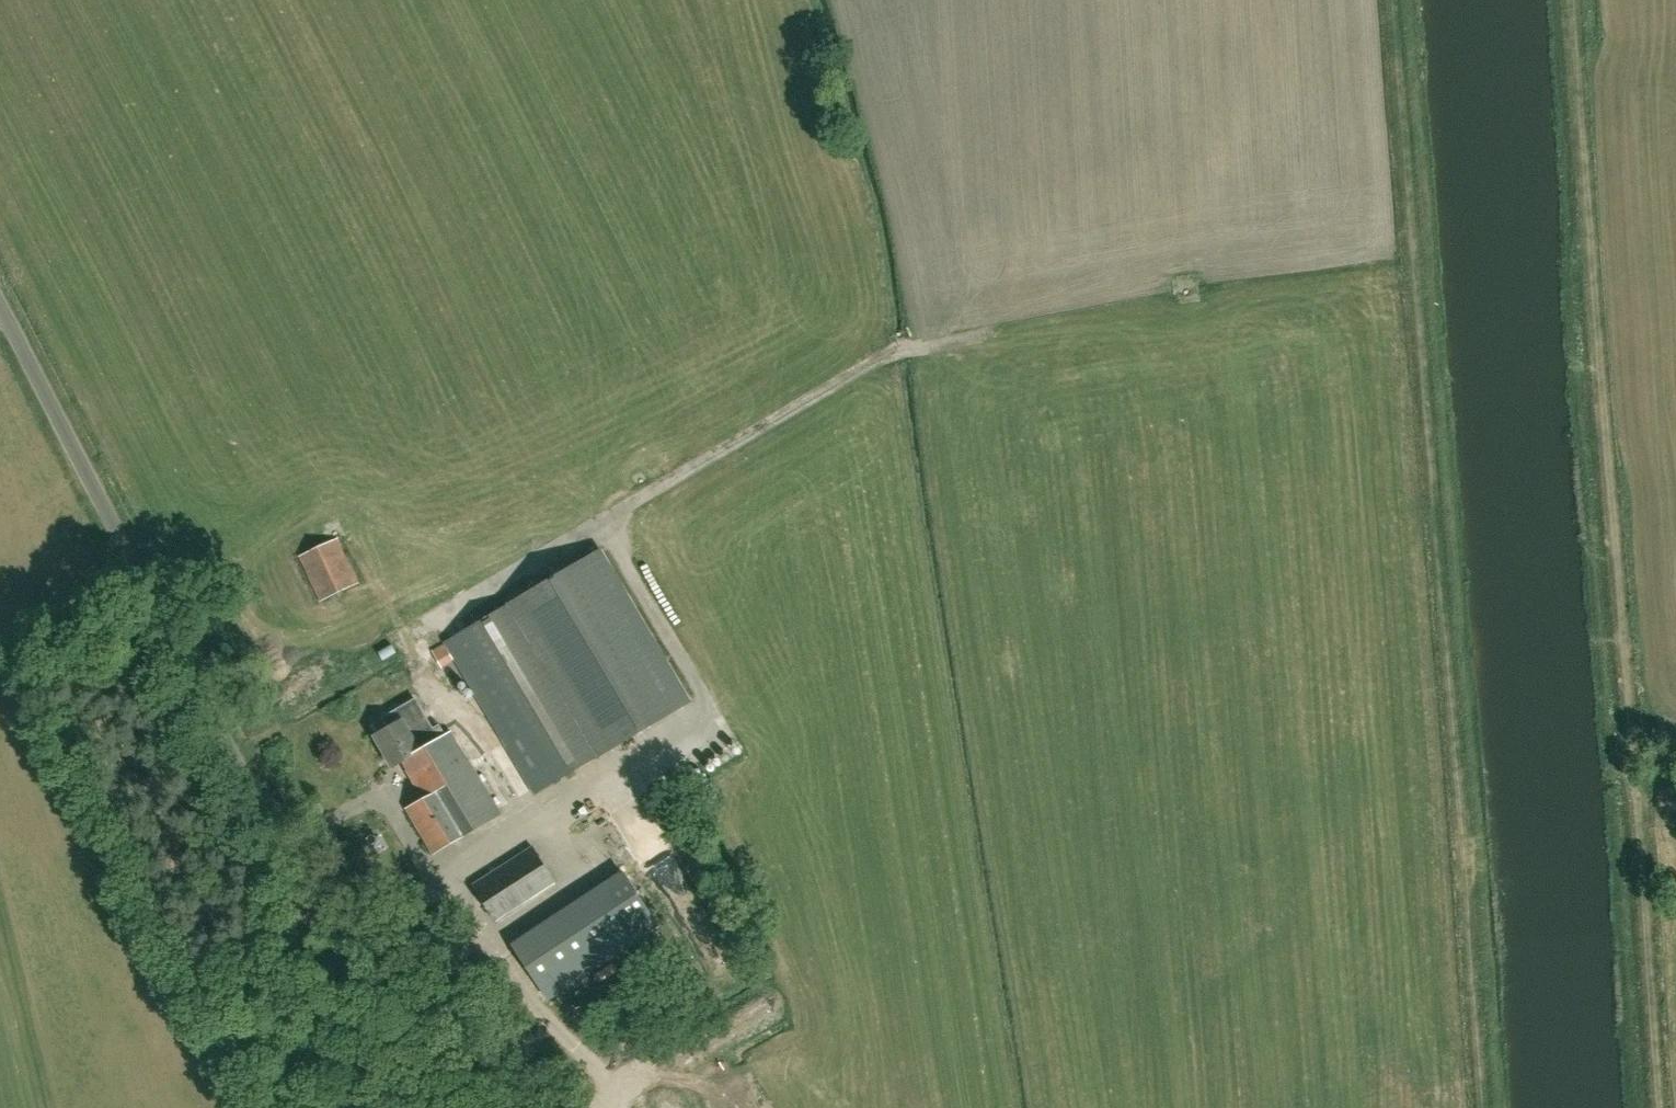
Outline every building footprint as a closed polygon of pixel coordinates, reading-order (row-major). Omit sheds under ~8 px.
[(358,583),(337,539),(300,556),(321,601),(358,583)] [(689,702),(600,551),(447,641),(432,651),(442,667),(457,658),(536,792),(689,702)] [(375,735),(393,766),(402,761),(424,798),(407,808),(434,853),(501,813),(452,731),(420,750),(402,719),(375,735)] [(497,921),(557,881),(533,846),(474,885),(497,921)] [(659,927),(625,875),(605,887),(640,939),(659,927)]
